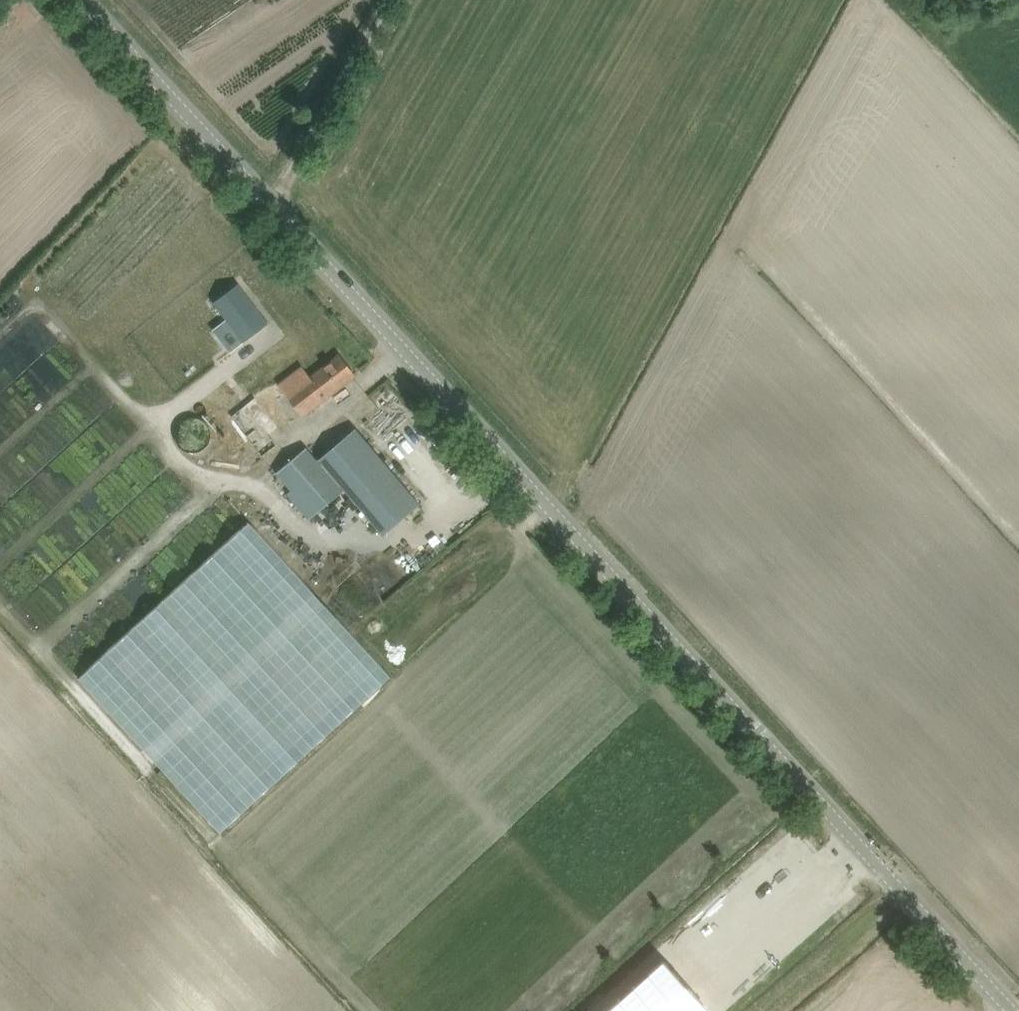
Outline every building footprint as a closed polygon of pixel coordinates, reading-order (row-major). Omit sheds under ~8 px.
[(238,282),(213,301),(243,340),(268,321),(238,282)] [(303,416),(339,388),(355,376),(339,354),(310,376),(301,366),(285,378),(278,383),(303,416)] [(255,397),(231,416),(262,456),(277,444),(272,438),(282,431),(255,398),(255,397)] [(307,447),(277,472),(292,490),(288,493),(309,519),(343,491),(345,489),(383,535),(419,504),(355,428),(318,460),(307,447)] [(249,523),(79,679),(220,833),(390,677),(348,631),(303,582),(249,523)]
